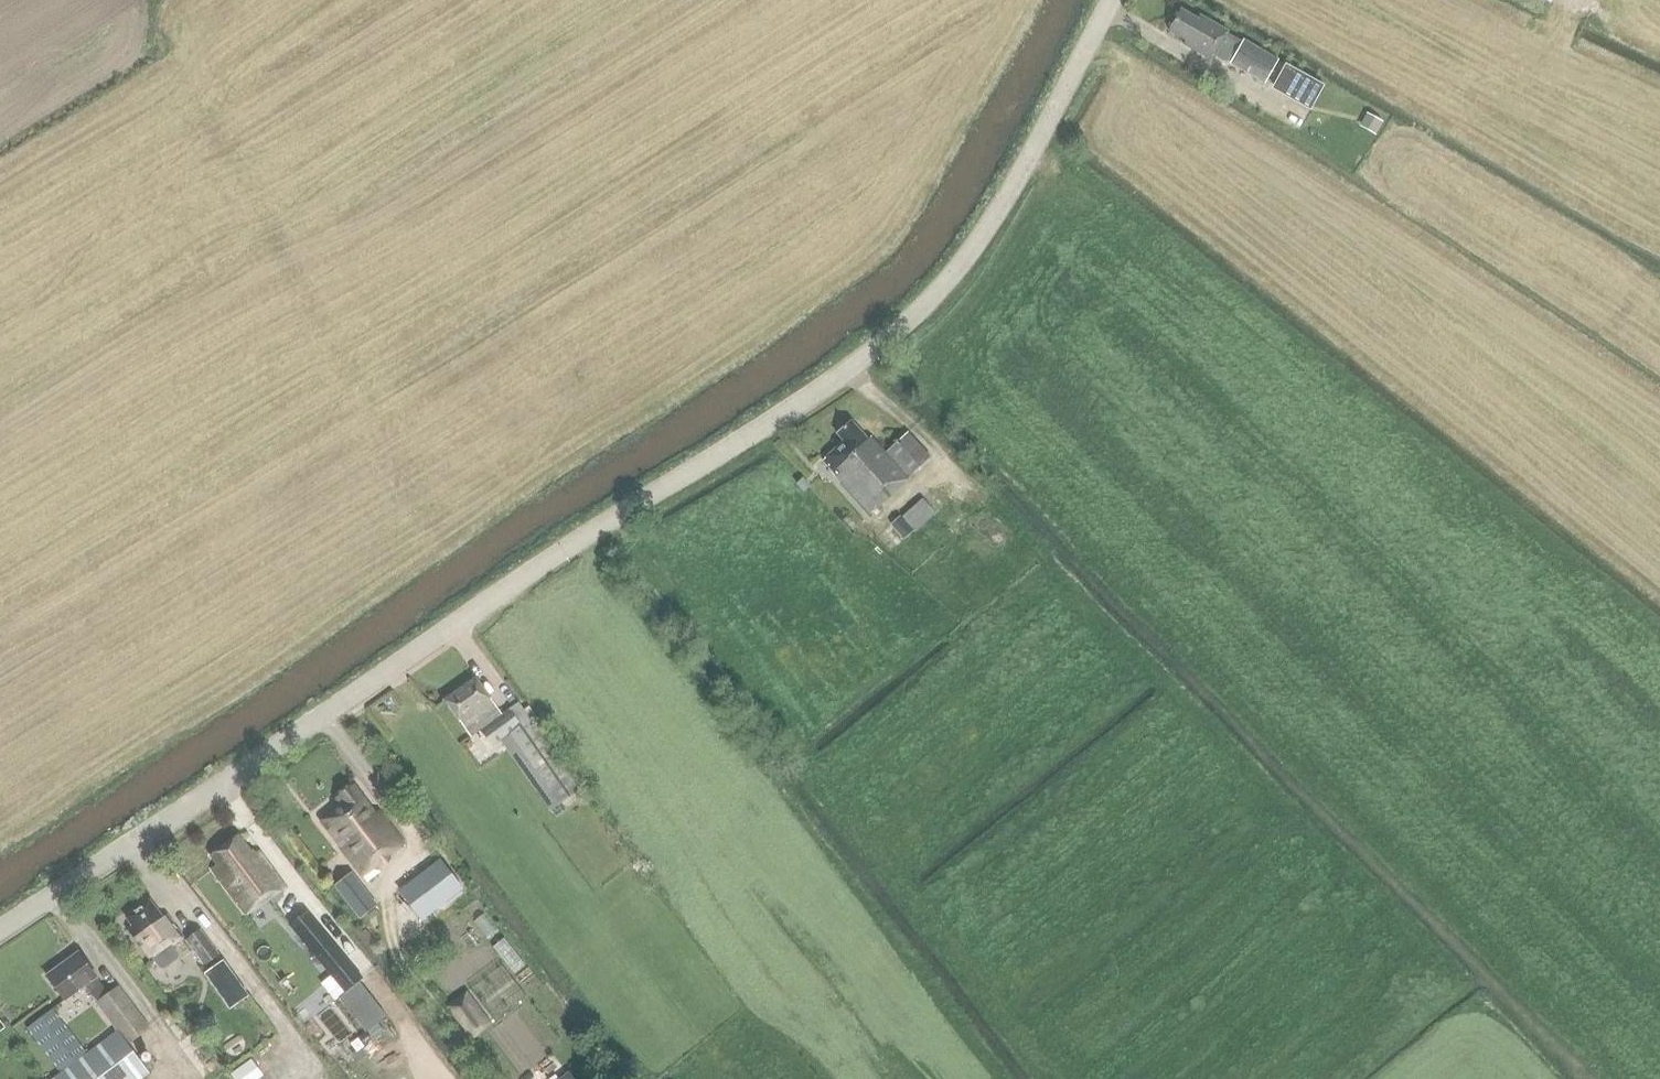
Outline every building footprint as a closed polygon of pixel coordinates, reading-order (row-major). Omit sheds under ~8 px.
[(1181,10),(1169,31),(1186,41),(1184,45),(1211,61),(1219,47),(1234,56),(1230,64),(1265,83),(1278,60),(1243,41),(1242,42),(1227,34),(1228,32),(1200,16),(1198,20),(1181,10)] [(1282,64),(1271,91),(1313,108),(1324,80),(1282,64)] [(1375,136),(1382,122),(1366,113),(1358,127),(1375,136)] [(870,513),(930,458),(907,433),(885,453),(870,437),(867,440),(851,421),(837,434),(844,441),(823,460),(870,513)] [(796,484),(803,491),(809,486),(802,478),(796,484)] [(901,517),(892,525),(904,539),(913,530),(901,517)] [(491,746),(500,740),(550,809),(579,788),(543,740),(518,704),(501,716),(495,708),(496,707),(490,699),(476,678),(444,700),(459,721),(465,729),(465,728),(471,737),(480,730),(491,746)] [(378,866),(404,846),(379,812),(374,815),(353,786),(337,799),(342,806),(323,822),(342,846),(340,848),(363,878),(366,883),(381,871),(378,866)] [(213,854),(220,864),(214,868),(247,915),(285,888),(260,851),(254,855),(240,835),(213,854)] [(440,859),(399,891),(423,921),(464,890),(440,859)] [(343,880),(334,886),(350,907),(360,919),(376,907),(367,894),(359,900),(343,880)] [(155,958),(161,966),(165,967),(177,958),(178,953),(172,945),(184,936),(167,913),(163,916),(150,899),(127,916),(132,924),(127,927),(152,960),(155,958)] [(363,978),(307,910),(288,925),(343,992),(344,991),(346,993),(363,978)] [(219,954),(212,945),(201,930),(186,941),(205,965),(219,954)] [(97,1002),(118,1031),(86,1054),(52,1009),(28,1028),(62,1073),(53,1078),(140,1078),(149,1072),(129,1045),(150,1029),(118,986),(108,993),(96,977),(97,977),(78,952),(46,976),(65,1001),(85,986),(97,1002)] [(229,1006),(249,993),(224,955),(204,968),(229,1006)] [(470,1040),(492,1024),(467,990),(446,1006),(470,1040)] [(249,1061),(231,1074),(235,1078),(259,1078),(261,1077),(249,1061)]
